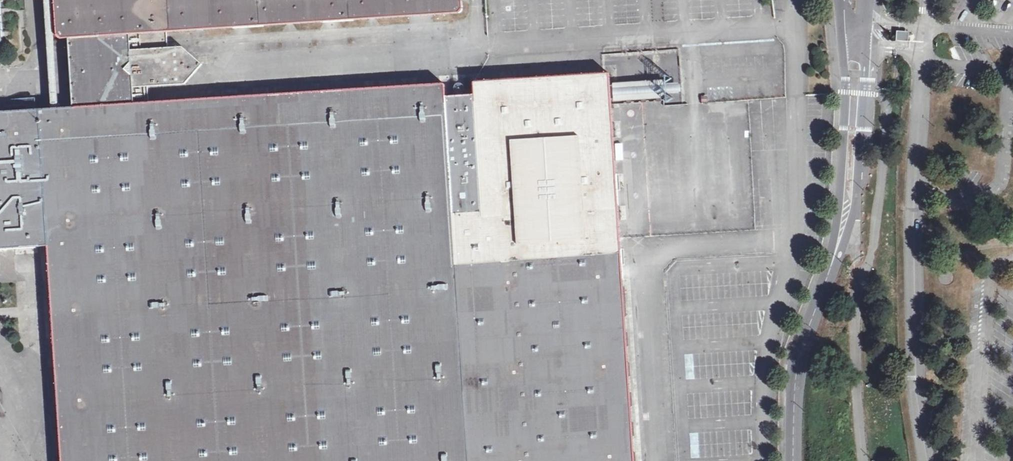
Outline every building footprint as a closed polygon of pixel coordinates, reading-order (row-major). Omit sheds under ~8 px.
[(69,38),(167,32),(413,16),(429,15),(459,13),(461,13),(462,12),(463,11),(463,9),(462,0),(55,0),(57,34),(57,36),(58,38),(60,39),(62,39),(69,38)] [(69,38),(73,107),(149,102),(148,87),(185,84),(203,64),(183,47),(168,48),(167,32),(69,38)] [(906,33),(898,32),(897,40),(906,41),(906,33)] [(474,95),(446,96),(454,220),(456,259),(619,251),(611,102),(610,86),(609,73),(541,77),(478,81),(476,81),(475,81),(474,82),(473,83),(474,95)] [(655,98),(661,98),(667,98),(666,82),(610,86),(611,102),(626,101),(630,100),(640,99),(645,99),(655,98)] [(149,102),(73,107),(42,111),(49,245),(64,460),(633,460),(619,251),(456,259),(454,220),(446,96),(446,86),(445,84),(443,83),(308,92),(149,102)] [(0,113),(0,249),(48,245),(42,111),(0,113)] [(645,226),(644,233),(684,236),(685,226),(682,226),(683,209),(678,209),(677,222),(666,221),(666,214),(672,214),(672,210),(655,209),(654,218),(656,218),(655,226),(645,226)]
